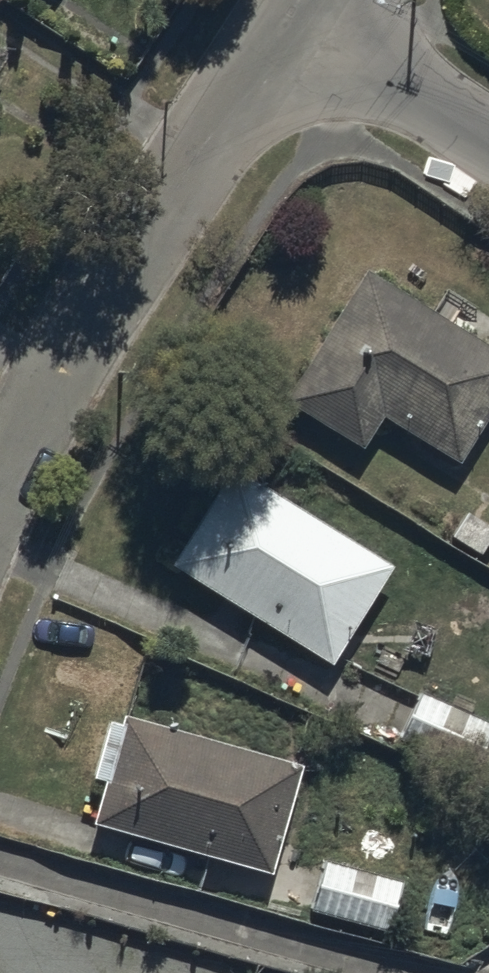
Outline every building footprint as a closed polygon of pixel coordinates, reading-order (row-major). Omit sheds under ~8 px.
[(362,257),(279,376),(369,438),(386,414),(440,451),(488,380),(488,344),(362,257)] [(398,559),(222,448),(161,545),(337,655),(398,559)] [(488,734),(418,702),(396,748),(466,781),(488,734)] [(296,749),(115,706),(90,812),(271,855),(296,749)] [(324,865),(309,920),(387,941),(402,886),(324,865)]
